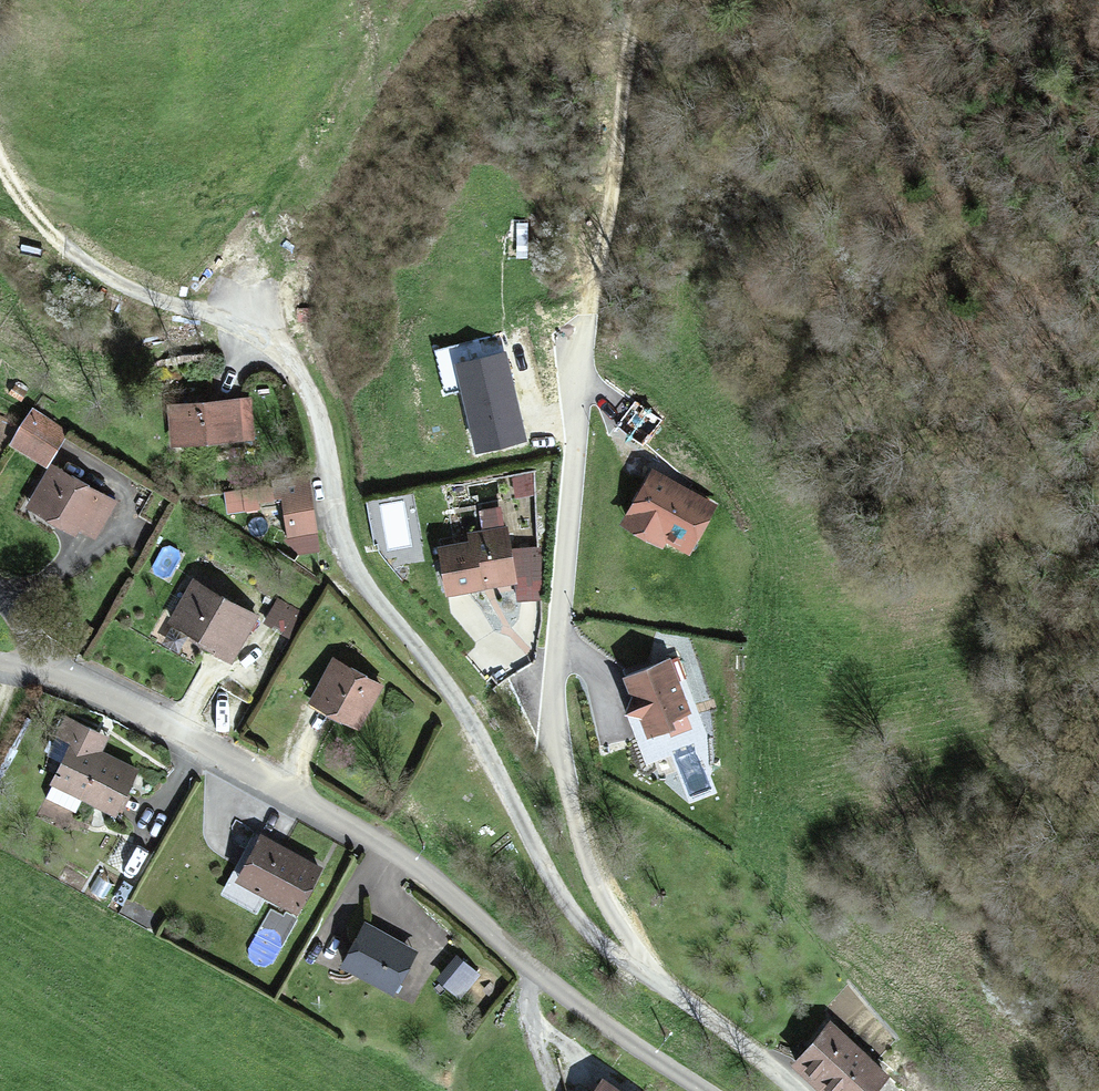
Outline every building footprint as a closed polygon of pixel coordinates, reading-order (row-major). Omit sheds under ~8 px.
[(511,219),(509,255),(526,256),(527,220),(511,219)] [(501,333),(431,347),(441,394),(457,390),(468,446),(521,436),(501,333)] [(184,401),(186,437),(237,434),(235,397),(184,401)] [(172,438),(186,437),(184,401),(170,402),(172,438)] [(640,441),(659,418),(639,402),(621,425),(640,441)] [(31,410),(12,441),(46,462),(64,433),(48,423),(49,421),(31,410)] [(716,502),(649,465),(617,522),(658,545),(662,538),(688,552),(716,502)] [(92,535),(112,503),(52,467),(28,506),(69,531),(74,524),(92,535)] [(289,501),(296,537),(314,534),(304,479),(275,484),(279,503),(289,501)] [(405,494),(366,499),(372,550),(411,546),(405,494)] [(286,539),(296,537),(289,501),(279,503),(286,539)] [(475,577),(510,570),(501,525),(465,532),(466,539),(435,545),(443,589),(476,583),(475,577)] [(475,577),(476,583),(511,576),(510,570),(475,577)] [(252,614),(195,580),(172,620),(214,646),(211,650),(225,659),(252,614)] [(287,635),(301,610),(276,596),(262,621),(287,635)] [(668,653),(618,672),(626,693),(619,708),(635,714),(642,734),(665,725),(668,734),(691,726),(686,713),(691,711),(668,653)] [(335,661),(313,699),(356,723),(378,685),(335,661)] [(90,749),(100,731),(71,715),(61,734),(77,742),(48,796),(77,812),(84,798),(115,814),(136,773),(100,754),(90,749)] [(90,749),(100,754),(110,736),(100,731),(90,749)] [(260,833),(241,864),(265,878),(259,889),(290,908),(316,865),(260,833)] [(365,925),(343,963),(389,990),(411,952),(365,925)] [(445,983),(460,994),(477,973),(462,961),(445,983)] [(832,1090),(861,1090),(880,1069),(824,1021),(793,1057),(832,1090)] [(599,1075),(588,1090),(621,1090),(599,1075)]
